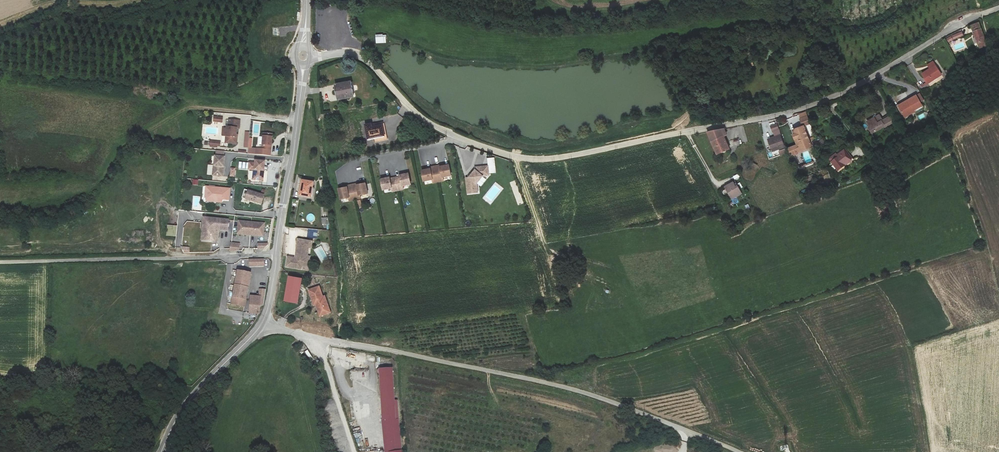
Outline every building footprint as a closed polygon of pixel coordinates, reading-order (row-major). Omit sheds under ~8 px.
[(979,22),(971,25),(979,48),(987,44),(979,22)] [(946,39),(949,43),(953,40),(963,36),(962,32),(951,36),(946,39)] [(375,34),(375,43),(386,43),(386,34),(375,34)] [(942,74),(933,61),(928,64),(930,68),(922,73),(928,83),(942,74)] [(351,81),(335,84),(337,100),(354,98),(351,81)] [(919,93),(898,106),(905,118),(914,112),(914,111),(922,106),(920,102),(923,100),(919,93)] [(803,126),(803,127),(810,124),(805,112),(798,114),(803,126)] [(879,115),(867,122),(870,127),(869,128),(872,133),(884,127),(884,128),(893,123),(889,115),(881,119),(879,115)] [(239,120),(228,119),(228,128),(223,128),(222,135),(226,135),(225,142),(236,143),(237,137),(235,137),(236,128),(239,128),(239,120)] [(375,122),(366,124),(369,138),(386,134),(384,123),(376,125),(375,122)] [(772,152),(785,147),(777,124),(771,126),(775,137),(767,139),(772,152)] [(803,126),(793,130),(795,134),(793,135),(796,145),(787,148),(790,156),(812,148),(803,127),(803,126)] [(710,140),(723,136),(726,135),(723,129),(712,131),(706,133),(710,140)] [(272,133),(263,133),(262,148),(249,147),(248,153),(270,155),(272,133)] [(723,136),(710,140),(717,155),(730,151),(723,136)] [(836,153),(829,158),(838,171),(853,160),(845,149),(837,155),(836,153)] [(225,156),(215,155),(214,165),(213,174),(223,175),(225,156)] [(264,160),(255,159),(255,163),(249,162),(248,168),(253,169),(253,178),(263,179),(264,160)] [(430,169),(422,171),(424,181),(432,179),(433,181),(443,179),(443,177),(451,175),(449,165),(441,167),(440,166),(430,168),(430,169)] [(468,177),(466,178),(467,194),(477,192),(476,182),(483,175),(489,175),(488,165),(475,167),(475,168),(468,177)] [(389,177),(381,179),(383,190),(392,188),(392,191),(403,189),(402,186),(410,184),(408,173),(400,175),(400,177),(390,179),(389,177)] [(313,181),(302,179),(299,195),(311,197),(313,181)] [(517,205),(523,204),(516,180),(510,182),(517,205)] [(742,194),(737,183),(734,185),(733,182),(725,186),(732,199),(742,194)] [(357,184),(346,186),(346,187),(338,189),(341,199),(349,197),(349,200),(360,198),(359,195),(367,193),(365,183),(357,185),(357,184)] [(230,189),(207,187),(206,198),(215,199),(214,200),(216,202),(218,202),(220,201),(220,199),(229,200),(230,189)] [(264,195),(245,189),(243,197),(262,203),(264,195)] [(228,220),(204,218),(202,240),(218,242),(219,230),(227,231),(228,220)] [(239,222),(237,235),(263,237),(264,224),(239,222)] [(176,237),(177,225),(167,225),(166,236),(176,237)] [(311,242),(297,240),(295,258),(287,257),(286,266),(300,268),(300,265),(308,266),(309,257),(307,256),(308,247),(310,247),(311,242)] [(250,272),(237,270),(231,304),(245,306),(250,272)] [(301,278),(288,276),(284,301),(298,303),(301,278)] [(319,286),(308,290),(313,305),(315,305),(319,316),(330,312),(325,296),(323,297),(319,286)] [(251,295),(249,313),(259,314),(260,305),(263,305),(265,289),(259,289),(259,296),(251,295)] [(220,308),(219,314),(233,317),(232,323),(240,325),(243,313),(220,308)] [(389,451),(401,450),(397,400),(395,400),(392,367),(379,368),(385,451),(389,451)] [(350,370),(350,379),(361,379),(361,370),(350,370)]
